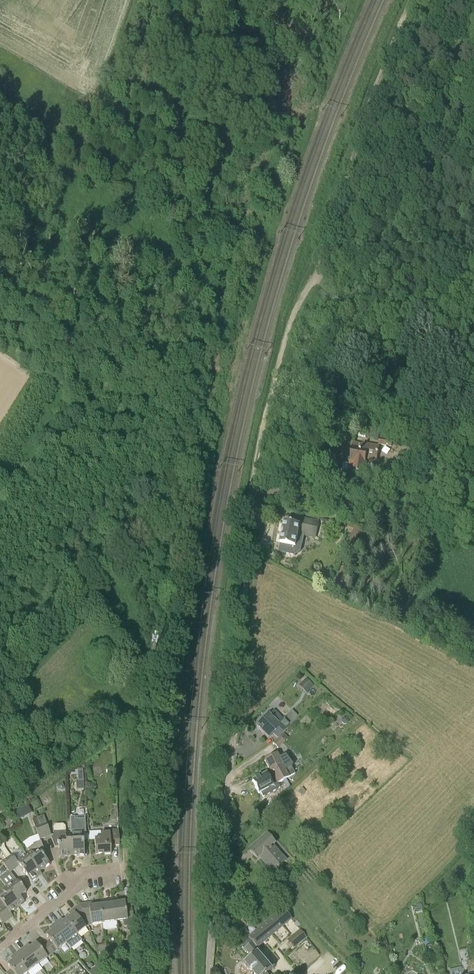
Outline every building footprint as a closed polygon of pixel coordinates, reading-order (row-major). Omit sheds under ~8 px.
[(377,461),(380,445),(363,443),(362,448),(353,447),(350,465),(354,465),(353,473),(365,475),(367,465),(366,465),(367,460),(377,461)] [(316,535),(319,522),(302,519),(302,518),(291,516),(289,523),(285,522),(281,544),(282,544),(280,552),(297,555),(301,551),(304,535),(302,534),(303,532),(316,535)] [(306,693),(314,686),(307,678),(299,685),(306,693)] [(273,733),(278,738),(280,736),(290,726),(300,717),(292,709),(283,719),(274,710),(269,714),(257,727),(268,738),(273,733)] [(285,742),(280,736),(278,738),(273,743),(278,748),(285,742)] [(282,764),(276,754),(264,761),(269,770),(267,771),(267,772),(269,771),(275,768),(280,778),(282,776),(284,780),(289,777),(283,764),(282,764)] [(280,778),(275,768),(269,771),(267,772),(267,771),(264,773),(265,774),(252,782),(258,795),(273,786),(284,780),(282,776),(280,778)] [(45,838),(51,836),(46,823),(43,815),(37,818),(45,838)] [(71,857),(77,857),(85,856),(84,850),(84,841),(88,841),(88,834),(85,834),(84,816),(69,817),(70,833),(71,857)] [(40,840),(45,838),(37,818),(33,819),(35,827),(39,836),(40,840)] [(53,828),(53,832),(53,835),(50,838),(54,848),(59,847),(59,858),(71,857),(70,833),(65,834),(65,831),(65,828),(62,826),(55,826),(53,828)] [(88,841),(94,841),(95,856),(111,854),(111,846),(119,846),(119,830),(109,830),(109,833),(101,833),(101,831),(88,832),(88,834),(88,841)] [(315,848),(326,838),(321,832),(310,841),(315,848)] [(287,861),(274,846),(276,844),(267,834),(249,851),(257,860),(259,858),(272,874),(287,861)] [(39,836),(28,840),(22,845),(28,852),(25,854),(39,873),(40,873),(50,865),(43,855),(45,854),(40,841),(40,840),(39,836)] [(39,873),(25,854),(20,848),(11,855),(16,861),(26,875),(32,871),(36,876),(39,873)] [(15,869),(19,866),(11,855),(6,858),(15,869)] [(10,873),(15,869),(6,858),(2,862),(10,873)] [(19,906),(24,902),(20,897),(26,893),(11,873),(1,881),(6,887),(19,906)] [(13,917),(10,913),(19,906),(6,887),(0,891),(0,909),(0,910),(8,921),(13,917)] [(118,903),(118,899),(114,900),(117,921),(123,920),(124,927),(135,925),(132,904),(126,905),(125,901),(118,903)] [(103,924),(117,921),(114,900),(102,901),(102,905),(100,905),(103,924)] [(94,906),(93,902),(80,904),(88,926),(103,924),(100,905),(94,906)] [(77,935),(86,928),(88,926),(80,904),(69,913),(71,916),(66,920),(77,935)] [(282,908),(235,941),(247,959),(294,920),(282,908)] [(8,921),(0,910),(0,920),(3,925),(8,921)] [(64,921),(62,918),(53,925),(66,943),(71,950),(82,941),(77,935),(66,920),(64,921)] [(52,954),(66,943),(53,925),(49,928),(51,931),(46,935),(49,940),(45,944),(52,954)] [(300,930),(293,936),(299,942),(306,937),(300,930)] [(25,947),(38,965),(52,954),(45,944),(40,947),(36,943),(31,947),(28,944),(25,947)] [(102,961),(109,959),(106,951),(105,944),(96,946),(102,961)] [(27,973),(38,965),(25,947),(14,955),(27,973)] [(242,963),(250,973),(269,973),(268,972),(273,967),(270,963),(267,964),(258,954),(242,963)] [(27,973),(14,955),(11,958),(13,961),(7,965),(11,970),(6,973),(26,973),(27,973)]
